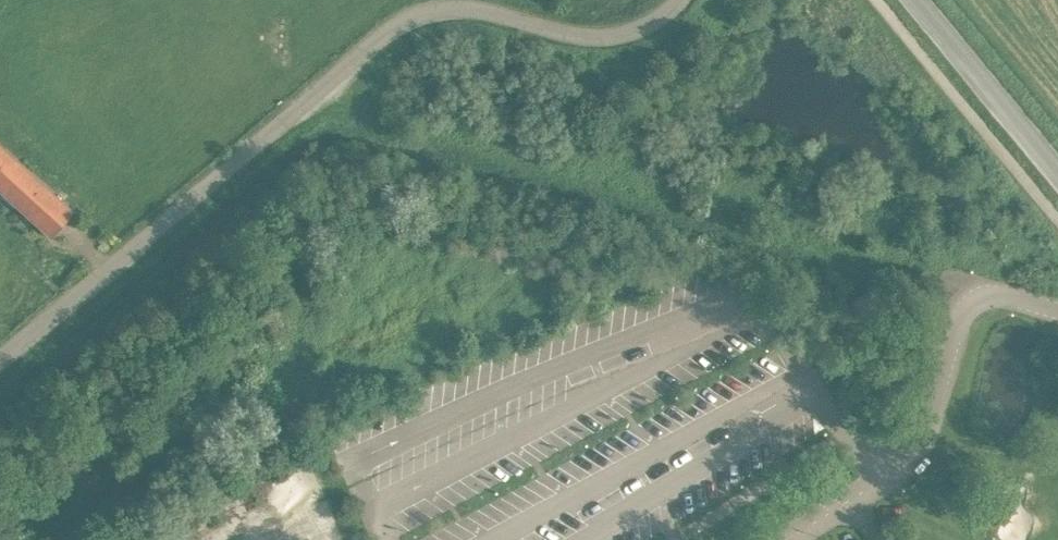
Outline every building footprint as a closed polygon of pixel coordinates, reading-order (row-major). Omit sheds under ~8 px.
[(50,235),(72,211),(0,145),(0,190),(50,235)]
